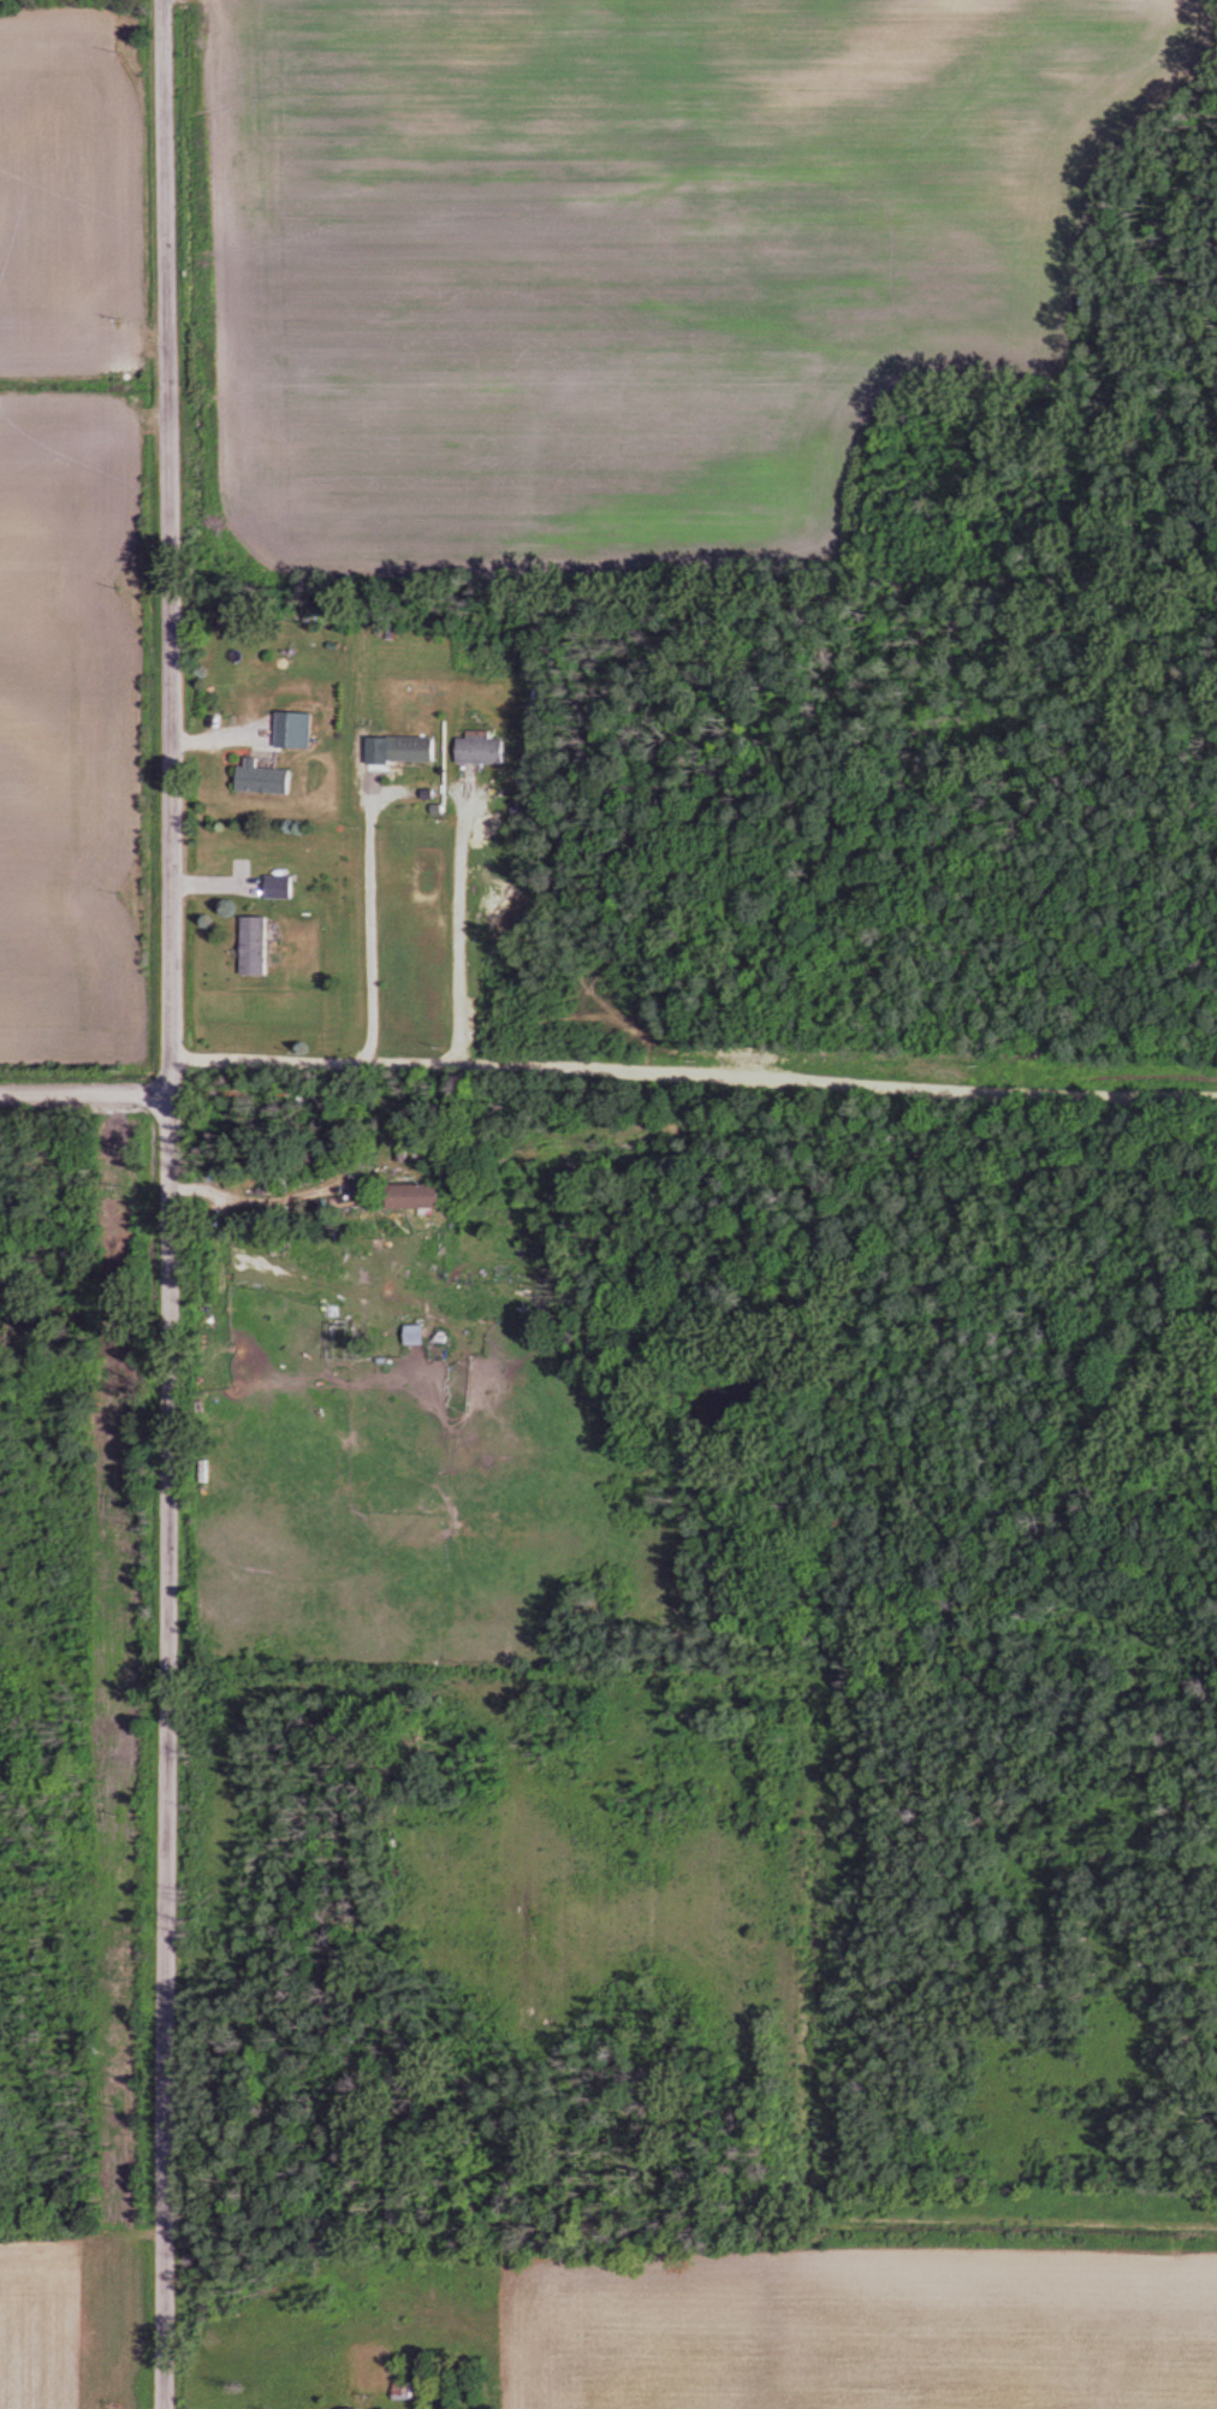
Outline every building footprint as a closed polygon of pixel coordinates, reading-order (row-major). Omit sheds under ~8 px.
[(441,739),(395,739),(395,762),(441,762),(441,739)] [(462,765),(511,765),(511,740),(462,740),(462,765)] [(265,759),(246,758),(245,793),(297,795),(298,771),(264,769),(265,759)] [(266,899),(296,899),(296,877),(266,877),(266,899)] [(272,918),(245,918),(245,976),(272,976),(272,918)] [(297,1186),(295,1167),(278,1169),(280,1189),(297,1186)] [(400,1183),(400,1206),(452,1206),(452,1183),(400,1183)] [(426,1345),(426,1325),(406,1325),(406,1345),(426,1345)]
